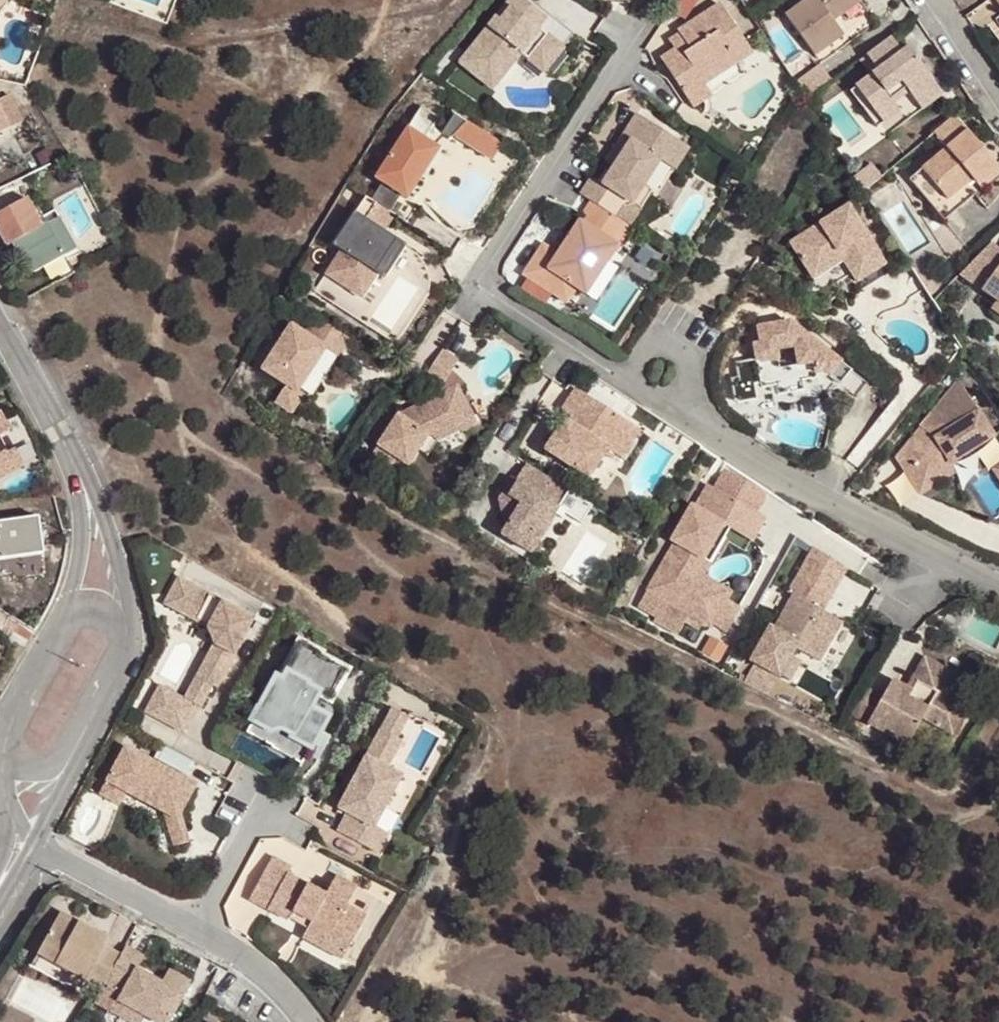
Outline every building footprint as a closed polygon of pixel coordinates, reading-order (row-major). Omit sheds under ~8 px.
[(7,0),(0,0),(0,14),(9,3),(6,1),(7,0)] [(531,5),(524,0),(510,0),(509,1),(525,13),(531,5)] [(861,0),(806,0),(785,15),(815,55),(844,34),(834,20),(861,0)] [(553,16),(549,20),(532,6),(531,5),(525,13),(509,1),(460,63),(477,77),(483,69),(498,81),(520,53),(533,64),(554,39),(564,47),(574,34),(553,16)] [(549,20),(553,16),(535,3),(532,6),(549,20)] [(739,61),(752,53),(720,4),(678,32),(680,34),(686,43),(675,50),(661,60),(681,90),(699,78),(704,85),(739,61)] [(675,50),(686,43),(680,34),(669,41),(675,50)] [(821,63),(850,42),(844,34),(815,55),(821,63)] [(916,58),(910,62),(902,51),(891,36),(866,54),(878,70),(855,86),(883,123),(900,111),(894,103),(909,92),(921,109),(942,94),(916,58)] [(544,72),(564,47),(554,39),(533,64),(544,72)] [(910,62),(916,58),(908,47),(902,51),(910,62)] [(744,74),(739,61),(704,85),(699,78),(681,90),(693,108),(744,74)] [(807,98),(831,80),(820,64),(795,82),(799,88),(807,98)] [(492,89),(498,81),(483,69),(477,77),(492,89)] [(877,127),(883,123),(855,86),(850,90),(877,127)] [(10,128),(0,107),(0,133),(10,128)] [(402,196),(439,148),(423,138),(437,117),(421,107),(375,179),(382,183),(371,200),(378,204),(395,215),(413,227),(424,210),(411,202),(402,196)] [(455,134),(467,121),(454,113),(442,132),(451,138),(455,134)] [(675,170),(689,148),(636,113),(613,149),(621,155),(613,166),(610,172),(606,169),(599,181),(591,176),(580,194),(592,202),(617,219),(633,194),(639,192),(643,186),(660,160),(675,170)] [(977,184),(998,166),(954,115),(933,133),(946,148),(921,169),(947,200),(972,179),(977,184)] [(491,157),(500,143),(467,121),(455,134),(491,157)] [(420,191),(426,177),(426,176),(430,166),(441,149),(439,148),(402,196),(411,202),(420,191)] [(613,166),(621,155),(613,149),(605,161),(613,166)] [(977,184),(972,179),(947,200),(921,169),(909,179),(944,221),(998,174),(998,168),(998,166),(977,184)] [(629,226),(651,192),(643,186),(639,192),(633,194),(617,219),(629,226)] [(371,200),(366,196),(334,246),(341,250),(329,268),(345,278),(341,285),(362,299),(378,275),(385,279),(406,246),(384,232),(367,220),(378,204),(371,200)] [(55,209),(38,219),(27,198),(0,212),(0,233),(7,246),(12,243),(16,241),(23,253),(19,256),(29,275),(65,255),(55,235),(66,229),(55,209)] [(585,294),(607,260),(591,250),(603,230),(620,241),(629,226),(617,219),(592,202),(558,255),(543,246),(525,274),(566,301),(575,287),(585,294)] [(395,215),(378,204),(367,220),(384,232),(395,215)] [(857,282),(885,264),(849,206),(790,242),(808,271),(838,252),(843,261),(857,282)] [(65,255),(76,249),(66,229),(55,235),(65,255)] [(607,260),(620,241),(603,230),(591,250),(607,260)] [(19,256),(23,253),(16,241),(12,243),(19,256)] [(988,243),(961,272),(980,290),(995,301),(990,308),(998,315),(998,254),(988,243)] [(813,279),(843,261),(838,252),(808,271),(813,279)] [(861,290),(890,272),(885,264),(857,282),(861,290)] [(345,278),(329,268),(325,275),(341,285),(345,278)] [(954,306),(968,292),(962,286),(948,301),(954,306)] [(338,357),(350,339),(315,316),(304,333),(291,325),(261,369),(286,385),(297,392),(298,391),(326,348),(338,357)] [(841,381),(851,365),(785,322),(757,327),(760,343),(753,344),(756,359),(736,363),(739,377),(732,379),(735,400),(739,403),(757,399),(754,384),(760,382),(761,388),(776,385),(778,394),(804,389),(802,379),(817,376),(816,371),(824,369),(841,381)] [(439,389),(458,360),(442,350),(424,379),(439,389)] [(969,398),(960,383),(949,397),(969,398)] [(298,391),(297,392),(286,385),(275,402),(291,413),(303,394),(298,391)] [(460,389),(457,385),(445,391),(447,395),(460,389)] [(616,455),(634,426),(576,388),(561,410),(567,414),(571,417),(568,422),(564,419),(544,449),(588,478),(607,449),(616,455)] [(459,430),(476,422),(460,389),(447,395),(445,391),(398,414),(378,445),(397,458),(408,465),(416,452),(428,434),(455,421),(459,430)] [(969,398),(949,397),(898,460),(922,497),(955,464),(960,472),(995,438),(969,398)] [(11,430),(0,411),(0,436),(11,430)] [(459,430),(455,421),(428,434),(416,452),(424,458),(435,442),(459,430)] [(616,455),(622,459),(641,430),(634,426),(616,455)] [(9,459),(6,453),(0,442),(0,464),(9,459)] [(389,469),(397,458),(378,445),(370,456),(389,469)] [(24,466),(14,449),(6,453),(9,459),(0,464),(0,479),(24,466)] [(557,507),(568,490),(526,463),(515,479),(518,481),(508,496),(502,492),(498,498),(505,526),(501,533),(530,553),(540,538),(530,531),(540,516),(544,519),(553,505),(557,507)] [(997,515),(998,514),(998,473),(981,482),(997,515)] [(508,496),(518,481),(515,479),(512,477),(502,492),(508,496)] [(692,578),(718,533),(714,531),(719,522),(731,529),(745,537),(759,514),(709,484),(701,498),(713,505),(708,514),(696,507),(692,505),(671,540),(675,542),(647,590),(710,627),(712,625),(727,599),(692,578)] [(708,514),(713,505),(701,498),(696,507),(708,514)] [(540,538),(559,509),(557,507),(553,505),(544,519),(540,516),(530,531),(540,538)] [(745,537),(752,541),(766,518),(759,514),(745,537)] [(0,526),(0,563),(43,557),(38,521),(0,526)] [(731,592),(703,576),(731,529),(719,522),(714,531),(718,533),(692,578),(727,599),(731,592)] [(848,569),(814,547),(797,577),(815,587),(807,601),(824,610),(832,597),(848,569)] [(815,587),(797,577),(788,592),(793,595),(774,627),(770,624),(749,660),(779,677),(780,675),(791,656),(796,647),(815,658),(825,641),(830,644),(843,621),(824,610),(807,601),(815,587)] [(176,578),(163,604),(207,627),(204,632),(205,638),(208,642),(211,643),(214,643),(196,677),(211,685),(216,688),(252,618),(176,578)] [(739,606),(727,599),(712,625),(724,632),(739,606)] [(279,671),(275,669),(242,727),(300,759),(350,671),(295,641),(279,671)] [(815,658),(820,661),(830,644),(825,641),(815,658)] [(791,656),(780,675),(790,681),(801,661),(791,656)] [(945,695),(956,676),(924,657),(912,679),(916,681),(911,690),(907,688),(892,679),(882,696),(867,722),(906,745),(923,716),(952,733),(966,707),(959,703),(945,695)] [(959,703),(970,683),(956,676),(945,695),(959,703)] [(196,677),(184,700),(195,705),(199,708),(211,685),(196,677)] [(911,690),(916,681),(912,679),(907,688),(911,690)] [(144,713),(181,732),(195,705),(184,700),(158,686),(144,713)] [(850,713),(867,722),(882,696),(865,687),(850,713)] [(380,729),(396,737),(407,716),(391,707),(380,729)] [(935,762),(952,733),(923,716),(906,745),(935,762)] [(396,737),(380,729),(354,777),(357,778),(352,789),(349,787),(338,807),(347,812),(337,831),(376,852),(387,833),(374,826),(400,775),(386,767),(400,740),(396,737)] [(173,846),(189,841),(180,813),(187,800),(190,802),(197,789),(194,787),(195,785),(124,748),(99,795),(118,805),(125,792),(163,812),(173,846)] [(354,777),(349,787),(352,789),(357,778),(354,777)] [(307,801),(300,814),(325,826),(331,813),(307,801)] [(271,858),(249,899),(287,920),(292,911),(311,921),(306,930),(346,951),(365,916),(346,906),(356,887),(335,876),(325,895),(287,874),(291,868),(271,858)] [(311,921),(292,911),(287,920),(306,930),(311,921)] [(88,973),(105,983),(121,954),(103,945),(107,937),(60,912),(37,954),(70,972),(84,980),(88,973)] [(346,951),(306,930),(302,938),(342,959),(346,951)] [(105,983),(123,993),(118,1001),(145,1016),(156,1021),(169,1021),(191,981),(169,969),(162,982),(137,968),(144,956),(126,945),(121,954),(105,983)] [(81,986),(84,980),(70,972),(66,978),(81,986)] [(102,989),(105,983),(88,973),(84,980),(102,989)] [(102,989),(95,1002),(112,1012),(118,1001),(123,993),(105,983),(102,989)] [(145,1016),(118,1001),(112,1012),(130,1021),(141,1021),(145,1016)]
